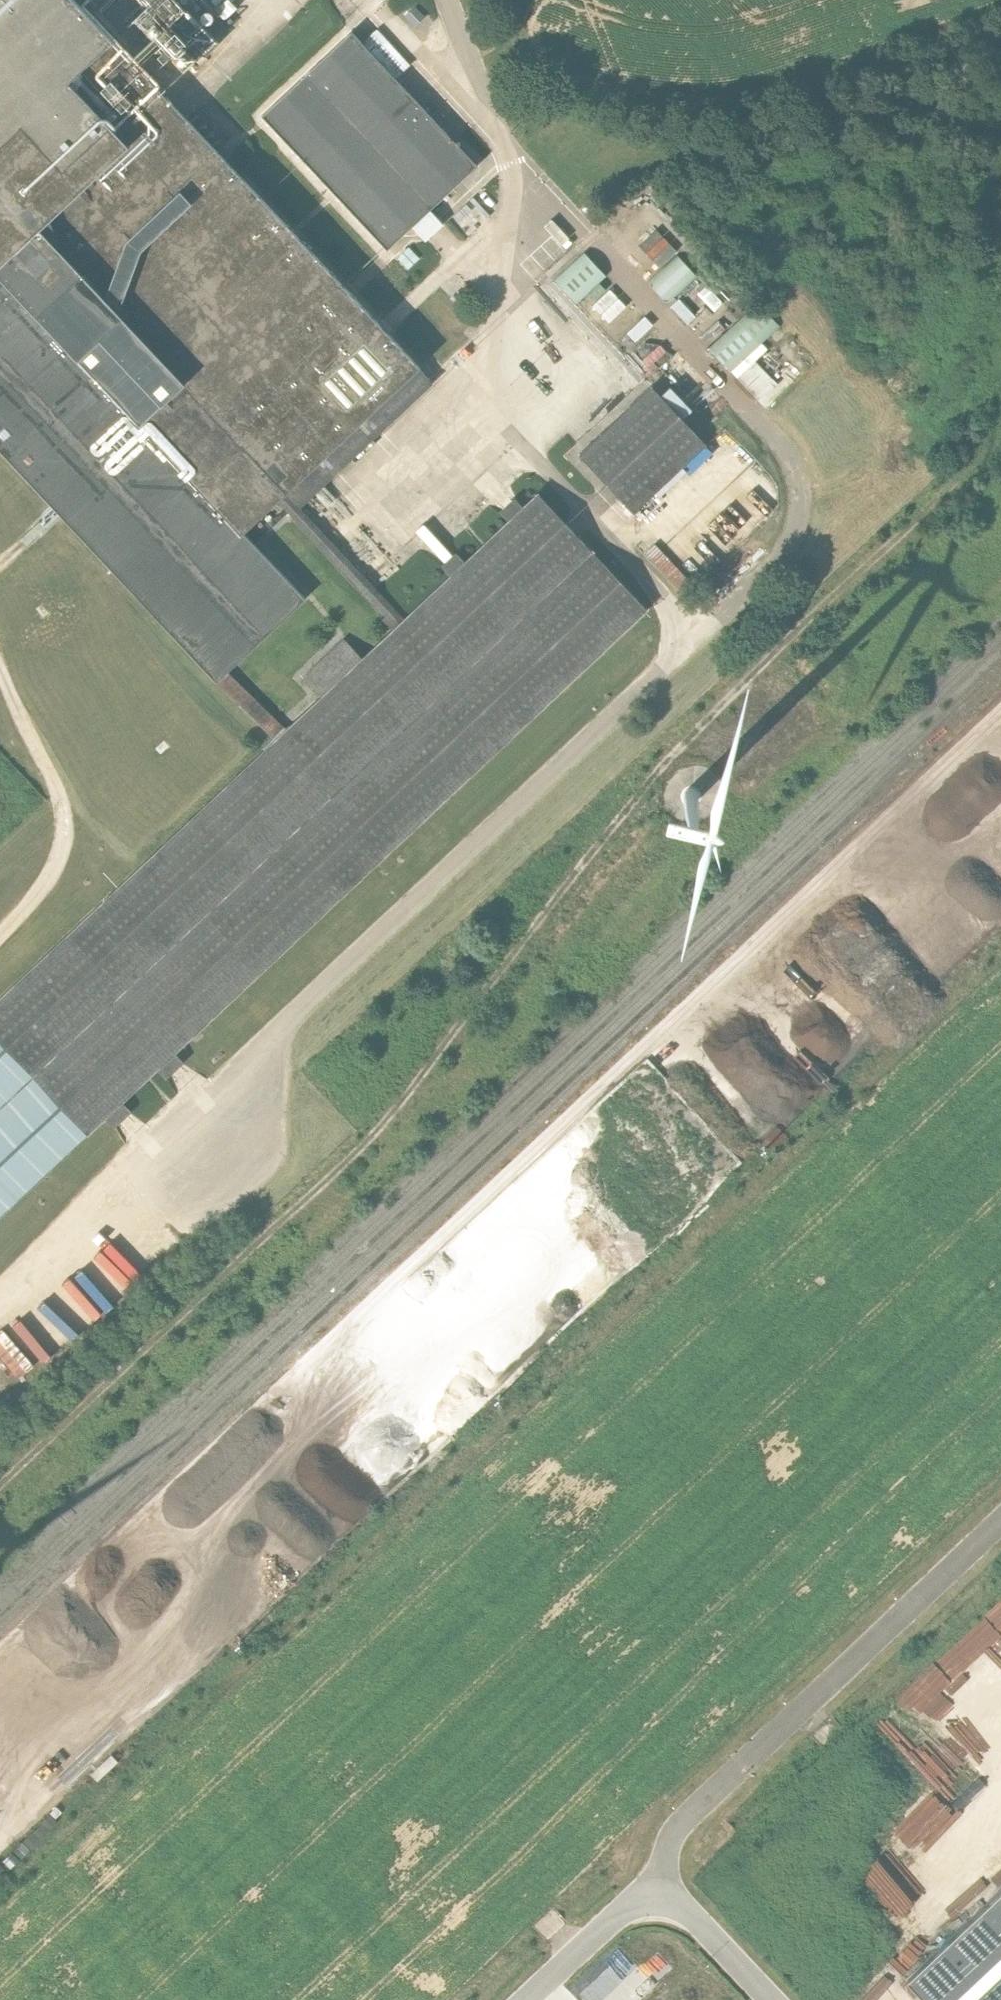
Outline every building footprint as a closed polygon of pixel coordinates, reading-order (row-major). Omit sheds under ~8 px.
[(274,739),(0,997),(0,1215),(104,1118),(112,1127),(132,1110),(123,1100),(155,1069),(166,1078),(183,1061),(175,1052),(647,609),(537,492),(524,506),(514,496),(499,510),(508,520),(464,561),(455,551),(440,565),(450,574),(404,617),(300,507),(433,381),(75,0),(0,0),(0,448),(274,739)] [(416,6),(404,17),(414,29),(426,17),(416,6)] [(351,32),(262,116),(386,251),(411,226),(425,241),(443,224),(429,210),(440,200),(446,207),(458,195),(452,188),(477,165),(395,78),(409,65),(376,29),(362,43),(351,32)] [(671,245),(653,261),(660,268),(677,252),(671,245)] [(408,247),(397,257),(408,268),(419,258),(408,247)] [(584,252),(554,279),(576,303),(605,275),(584,252)] [(677,255),(647,281),(667,302),(696,276),(677,255)] [(706,285),(697,293),(714,311),(722,302),(706,285)] [(678,298),(670,306),(687,324),(689,322),(695,329),(712,313),(705,306),(704,307),(703,306),(694,314),(678,298)] [(757,302),(708,347),(759,401),(789,371),(761,343),(779,326),(757,302)] [(643,316),(626,333),(634,341),(651,324),(643,316)] [(718,320),(699,336),(707,345),(726,328),(718,320)] [(651,385),(579,454),(632,513),(655,491),(659,496),(685,472),(688,475),(712,453),(705,445),(706,444),(651,385)] [(669,386),(661,394),(682,417),(691,410),(669,386)] [(653,542),(643,551),(678,588),(688,578),(653,542)] [(906,1978),(926,1999),(1000,1999),(1000,1889),(906,1978)]
